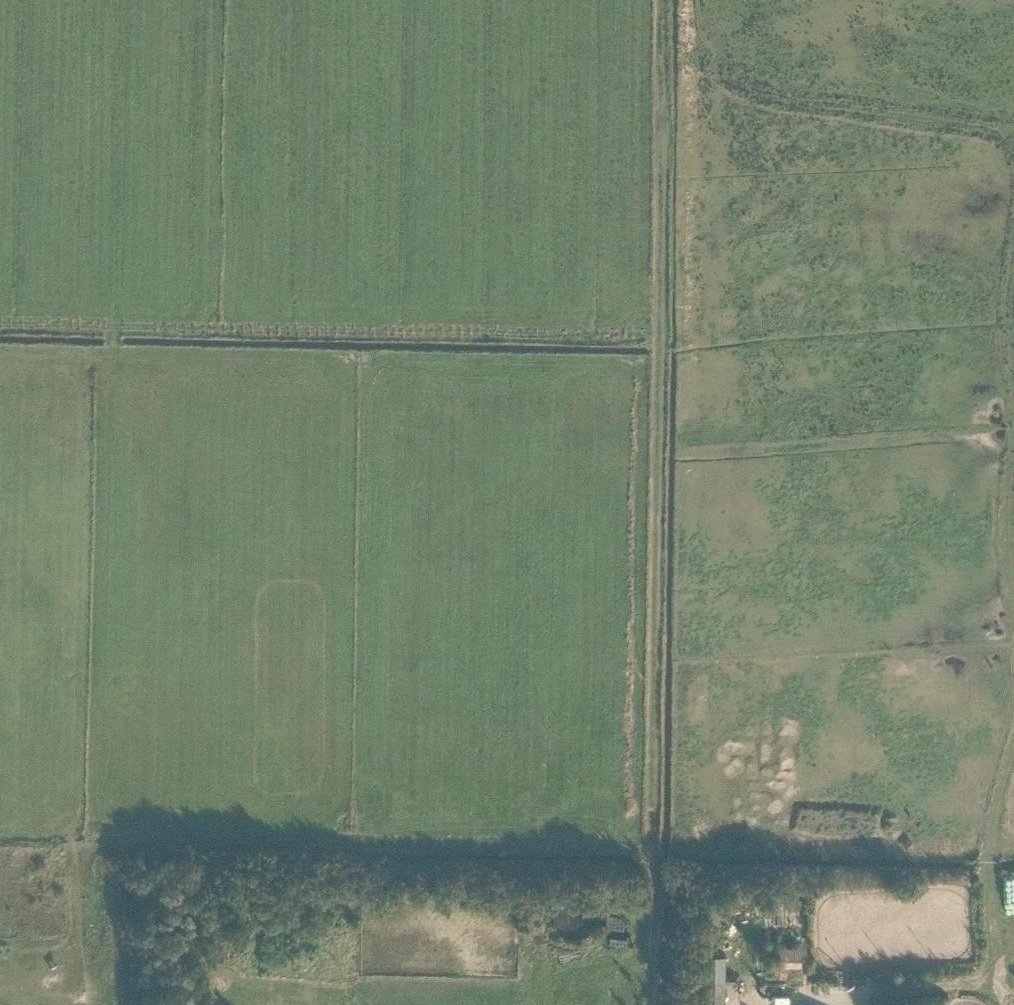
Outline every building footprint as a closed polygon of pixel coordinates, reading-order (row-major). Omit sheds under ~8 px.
[(800,948),(779,948),(779,968),(801,967),(800,948)] [(703,980),(702,999),(724,1000),(724,981),(703,980)]
